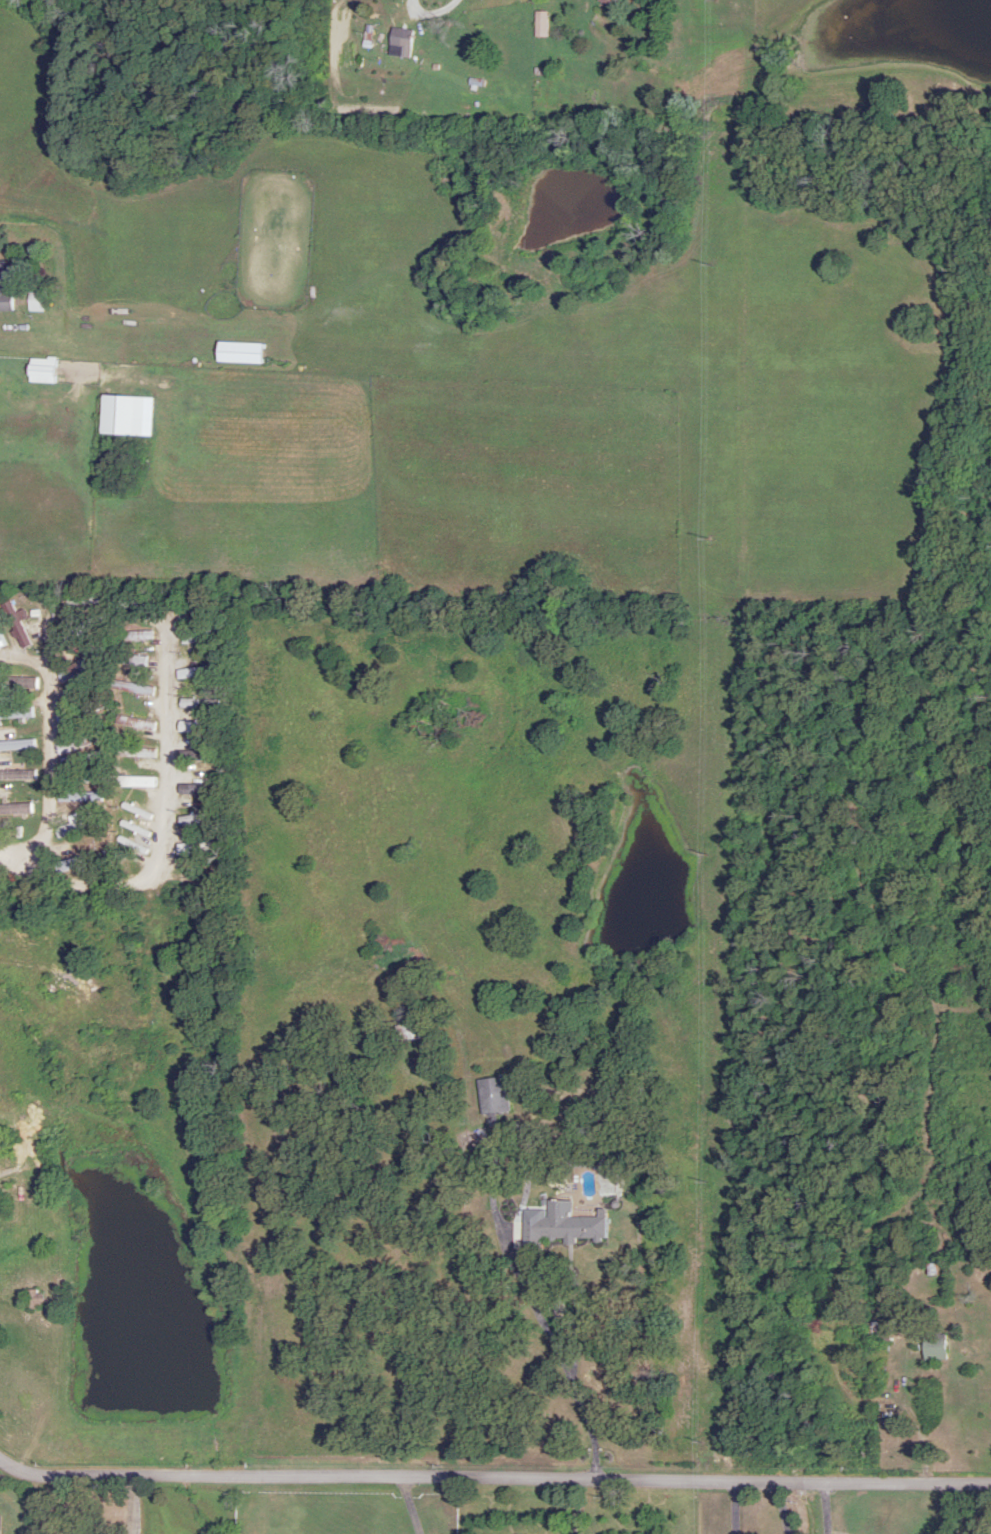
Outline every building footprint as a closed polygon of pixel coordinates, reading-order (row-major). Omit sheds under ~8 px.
[(535,37),(541,37),(541,22),(544,22),(544,13),(534,13),(535,37)] [(409,60),(409,30),(389,30),(389,60),(409,60)] [(11,311),(11,294),(7,294),(7,263),(0,263),(0,311),(11,311)] [(27,311),(41,311),(41,294),(27,294),(27,311)] [(179,698),(179,708),(209,708),(209,700),(195,700),(195,698),(179,698)] [(33,718),(33,708),(0,708),(0,718),(33,718)] [(103,740),(100,730),(55,745),(58,754),(103,740)] [(154,757),(154,748),(113,748),(113,757),(154,757)] [(225,750),(176,750),(176,761),(225,761),(225,750)] [(36,771),(0,771),(0,780),(36,780),(36,771)] [(177,793),(214,793),(214,785),(177,785),(177,793)] [(102,793),(57,793),(57,802),(102,802),(102,793)] [(150,849),(115,835),(112,843),(147,857),(150,849)] [(217,845),(180,845),(180,855),(217,855),(217,845)] [(106,863),(104,852),(52,863),(54,873),(106,863)] [(419,1039),(416,1021),(392,1025),(395,1042),(419,1039)] [(507,1112),(503,1076),(475,1079),(479,1115),(507,1112)] [(520,1217),(520,1250),(539,1250),(539,1241),(573,1241),(573,1240),(604,1240),(604,1210),(595,1210),(595,1217),(568,1217),(568,1200),(545,1200),(545,1217),(520,1217)] [(944,1361),(944,1335),(921,1335),(921,1361),(944,1361)]
